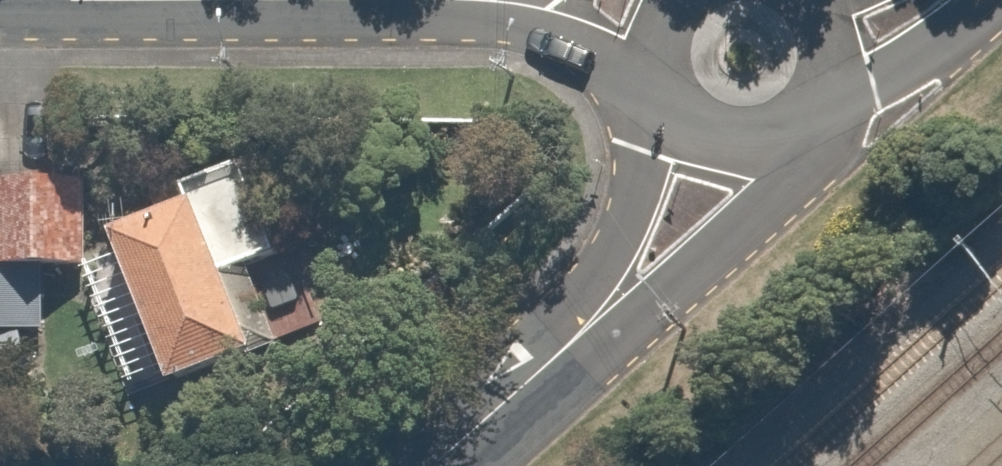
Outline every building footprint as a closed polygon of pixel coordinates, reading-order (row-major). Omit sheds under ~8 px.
[(179,232),(102,256),(151,410),(292,365),(272,303),(318,289),(280,171),(171,205),(179,232)] [(106,197),(10,188),(2,266),(98,276),(106,197)]
